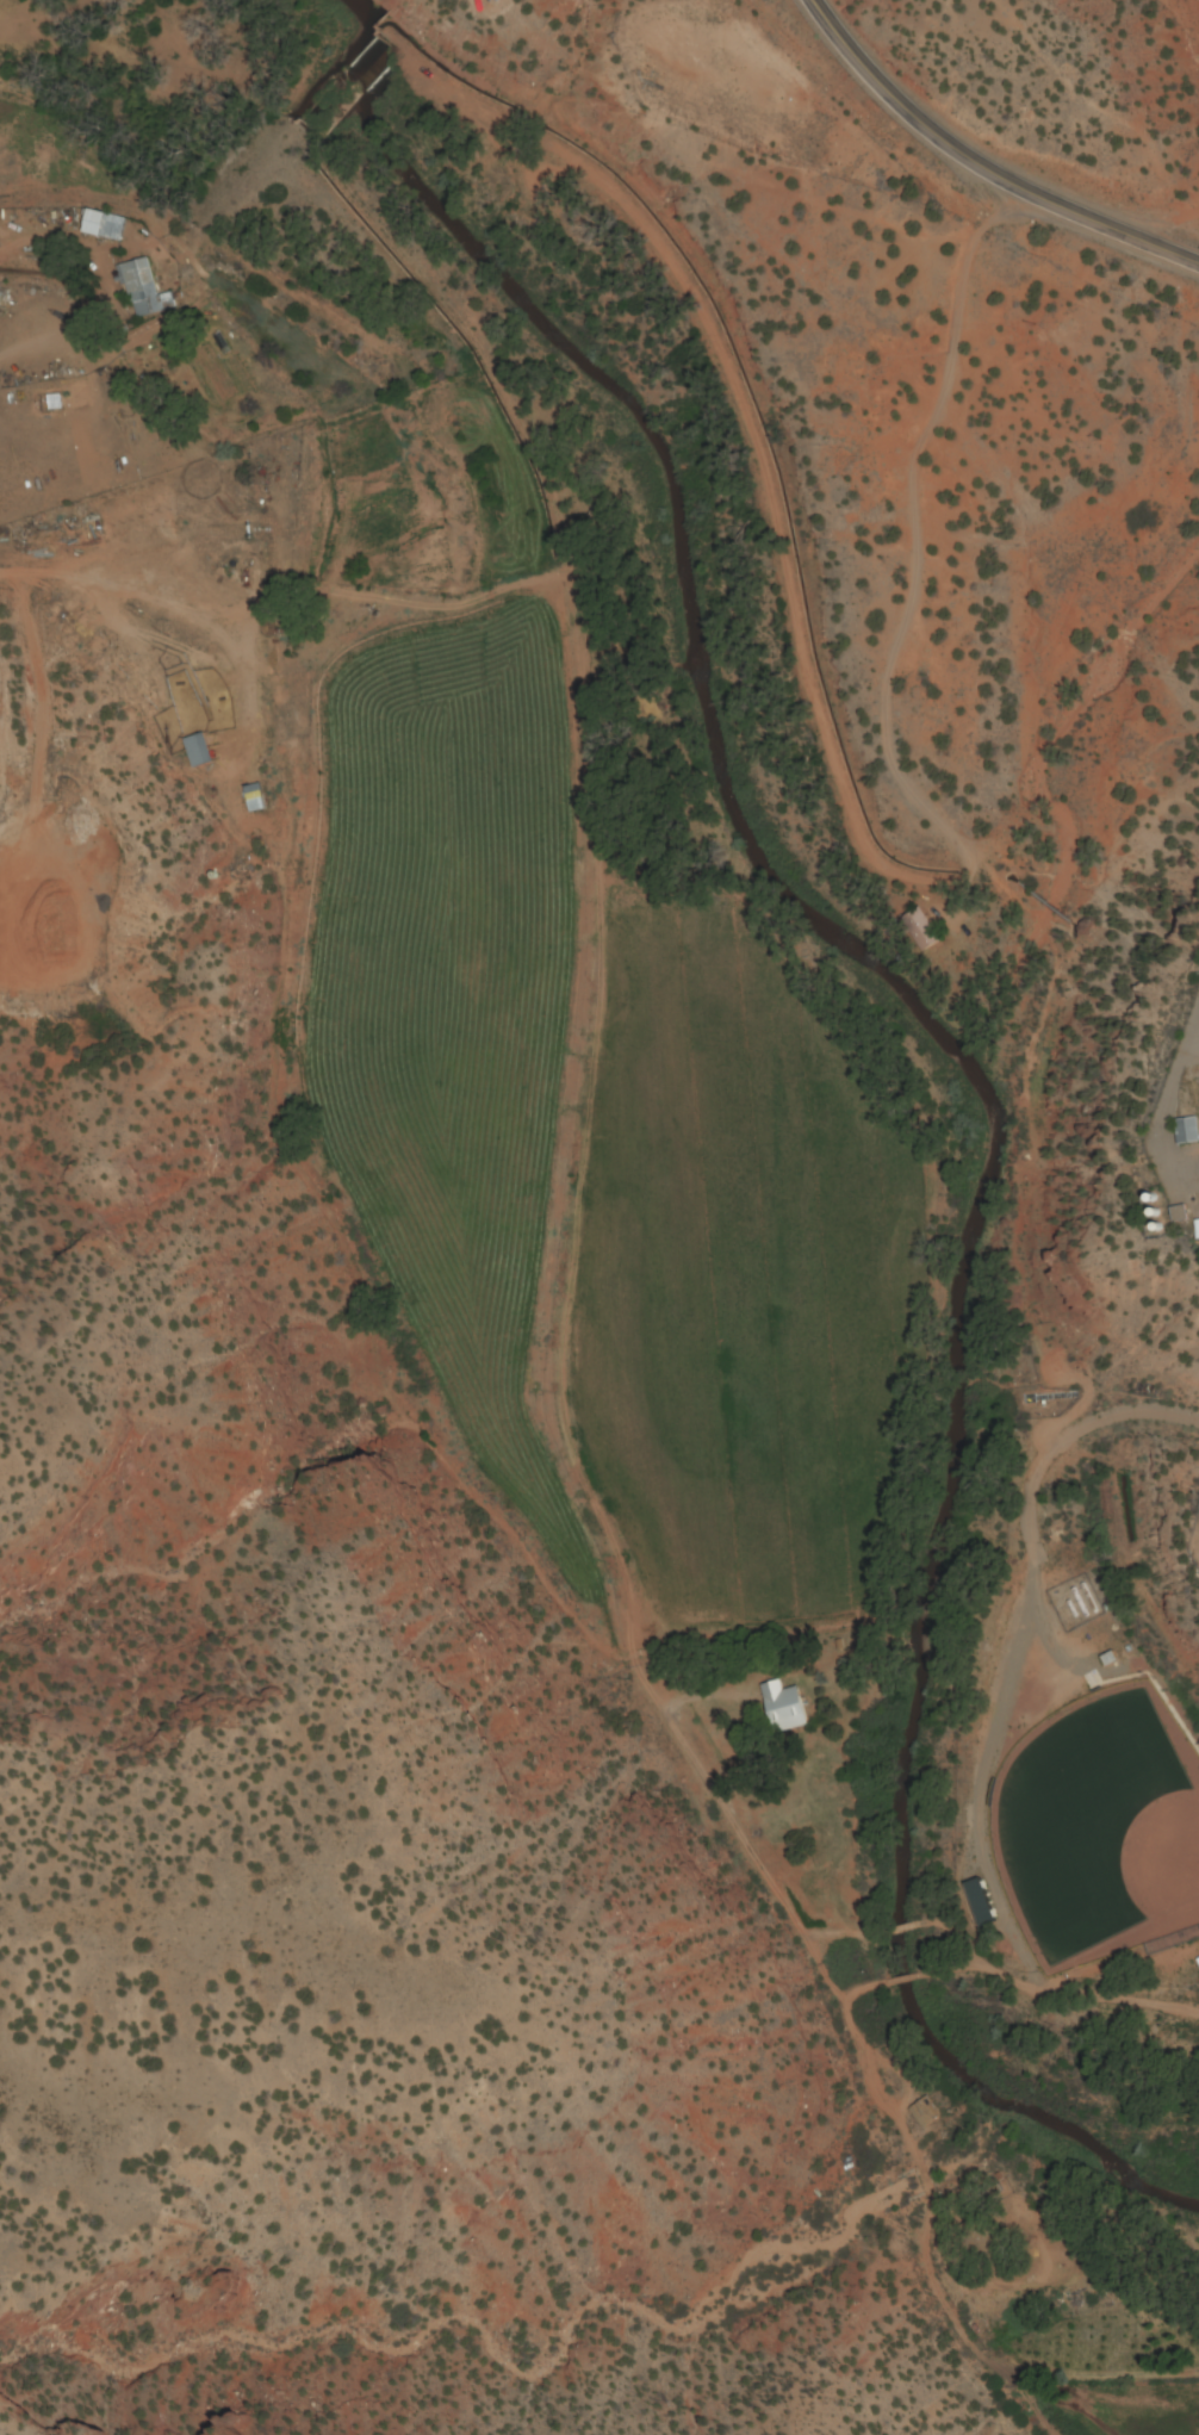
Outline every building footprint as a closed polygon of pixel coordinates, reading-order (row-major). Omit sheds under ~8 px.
[(128,219),(90,209),(84,234),(122,243),(128,219)] [(163,313),(151,259),(121,266),(134,320),(163,313)] [(191,769),(212,764),(204,734),(183,740),(191,769)] [(264,808),(259,786),(244,789),(250,812),(264,808)] [(940,944),(920,909),(901,920),(921,954),(940,944)] [(1176,1121),(1177,1145),(1198,1143),(1196,1120),(1176,1121)] [(761,1686),(775,1736),(810,1726),(799,1688),(784,1692),(781,1681),(761,1686)]
